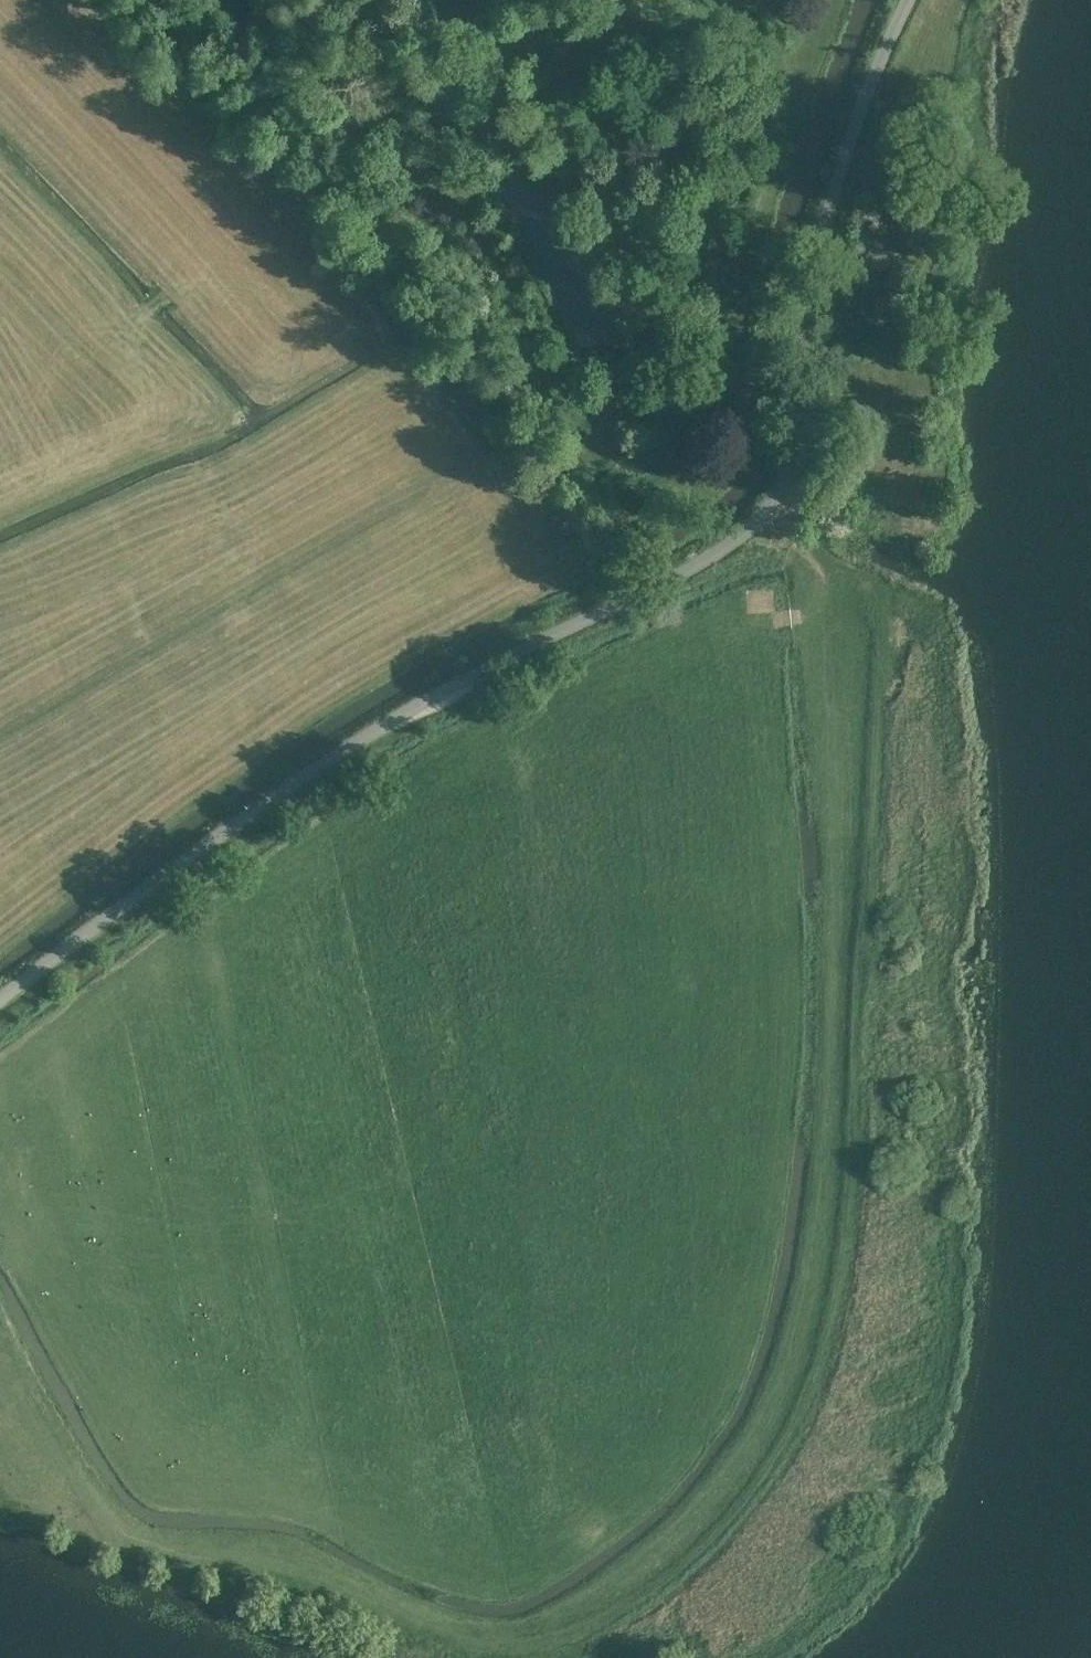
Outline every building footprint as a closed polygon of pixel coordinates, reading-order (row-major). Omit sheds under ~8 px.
[(732,457),(728,455),(723,467),(727,469),(728,473),(735,476),(742,473),(745,465),(742,458),(735,455),(732,457)]
